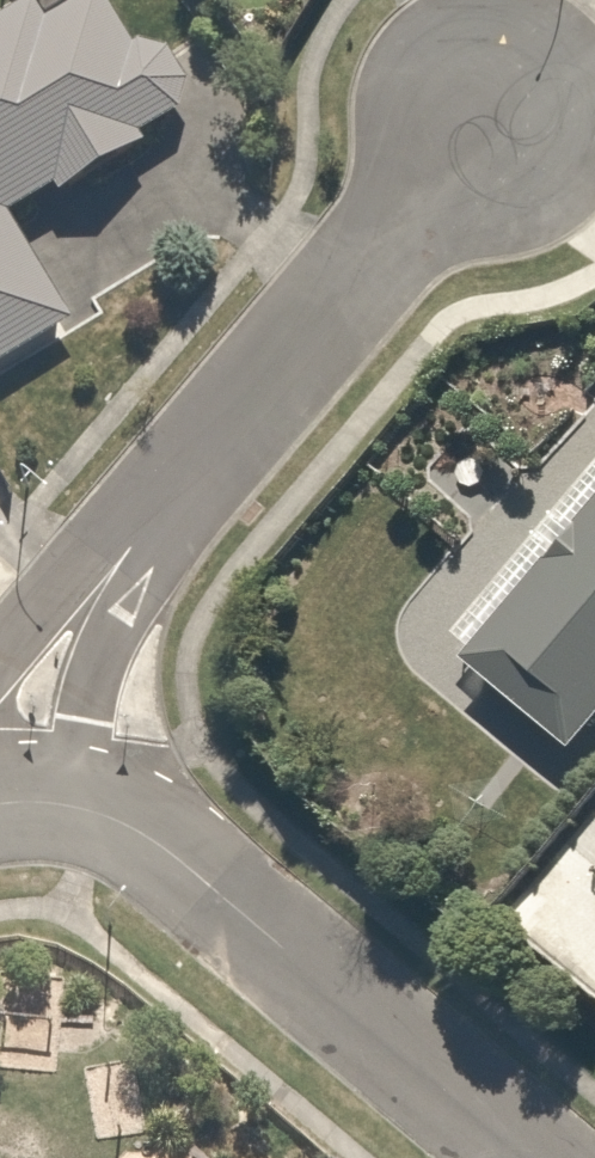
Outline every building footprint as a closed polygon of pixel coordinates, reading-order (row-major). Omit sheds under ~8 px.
[(79,324),(15,220),(61,190),(66,199),(150,151),(147,137),(189,114),(193,86),(175,54),(142,48),(112,0),(91,0),(51,26),(40,6),(0,28),(0,372),(79,324)] [(560,518),(552,511),(532,535),(540,542),(459,639),(475,652),(468,660),(577,750),(594,728),(594,476),(560,518)]
